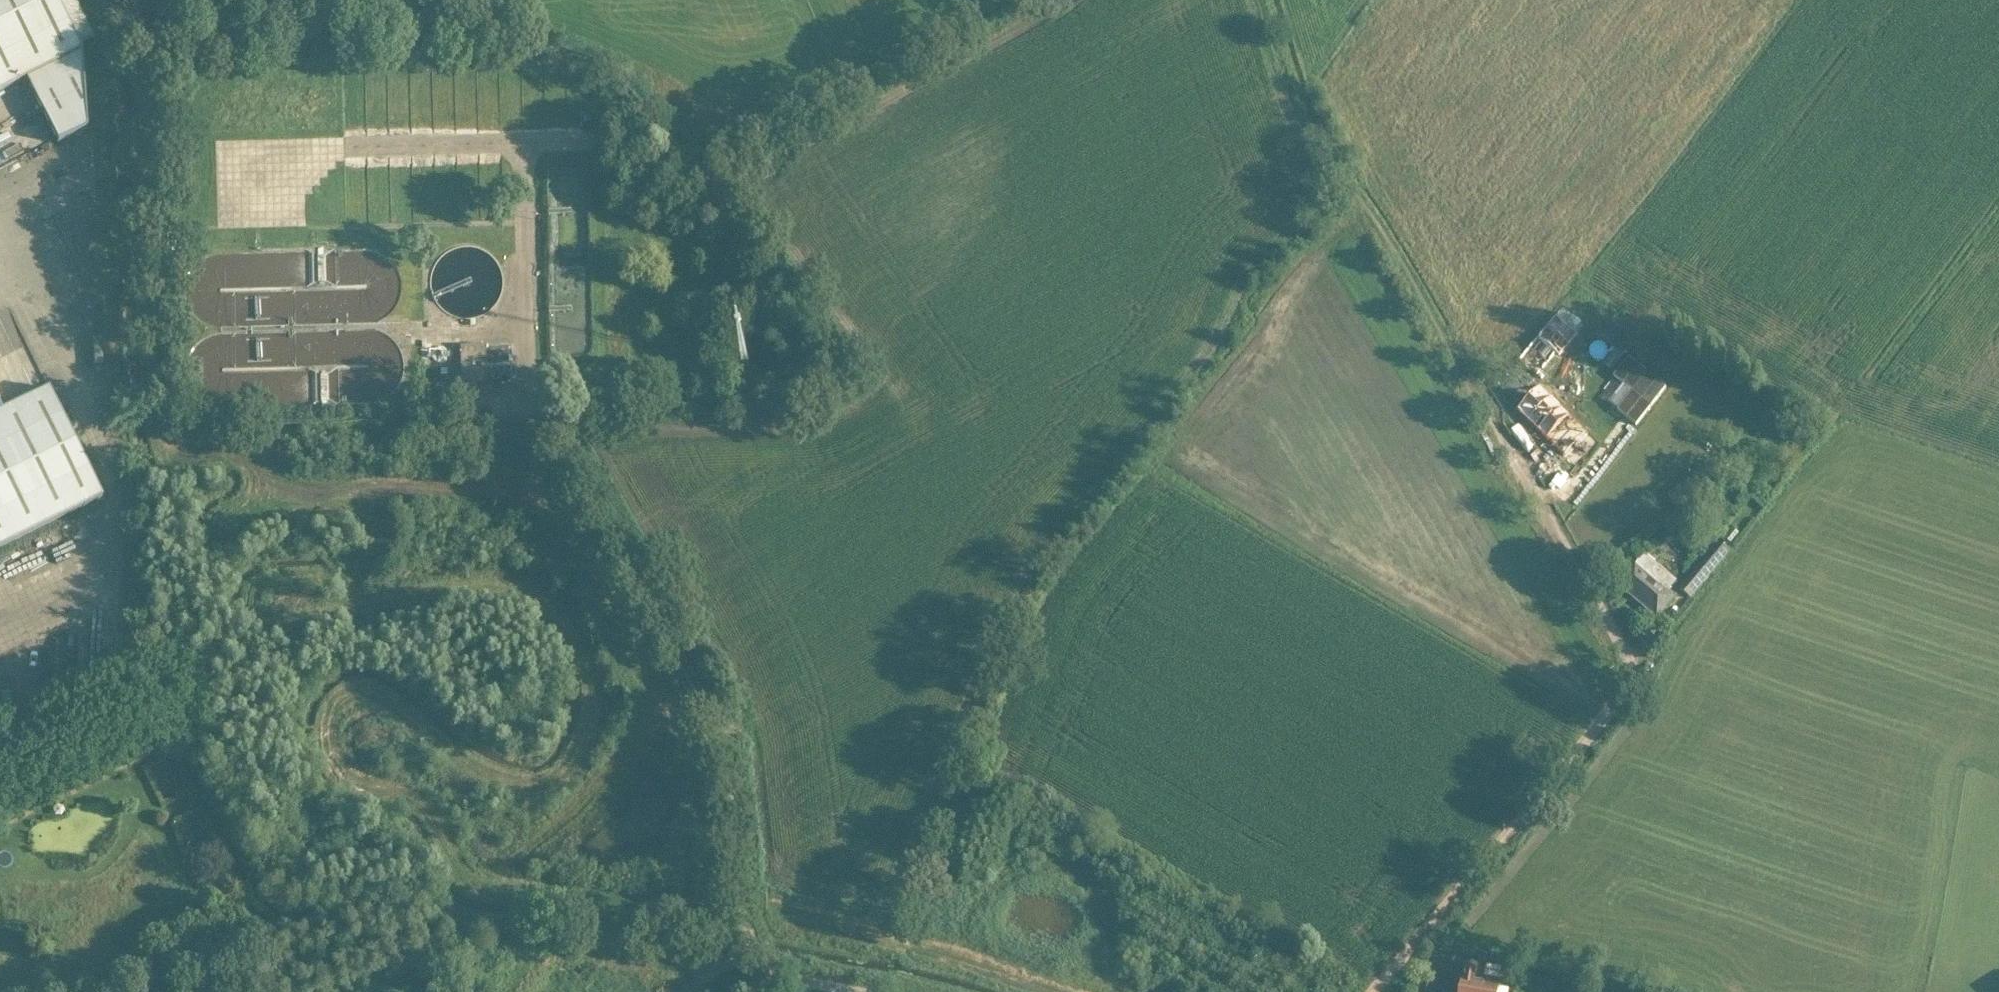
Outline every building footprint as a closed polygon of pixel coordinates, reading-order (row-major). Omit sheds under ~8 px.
[(25,81),(58,145),(89,130),(85,49),(95,41),(75,0),(0,0),(0,93),(25,81)] [(485,346),(459,347),(460,382),(486,382),(485,346)] [(1628,358),(1614,377),(1632,391),(1617,411),(1636,426),(1666,387),(1628,358)] [(1535,377),(1512,402),(1561,447),(1584,423),(1535,377)] [(448,382),(434,383),(434,392),(448,392),(448,382)] [(50,389),(0,413),(0,549),(103,498),(50,389)] [(1680,590),(1692,600),(1729,554),(1717,545),(1680,590)] [(1657,617),(1670,602),(1674,597),(1670,594),(1679,583),(1645,554),(1619,585),(1657,617)] [(1499,985),(1476,980),(1479,966),(1466,964),(1461,991),(1498,991),(1499,985)]
